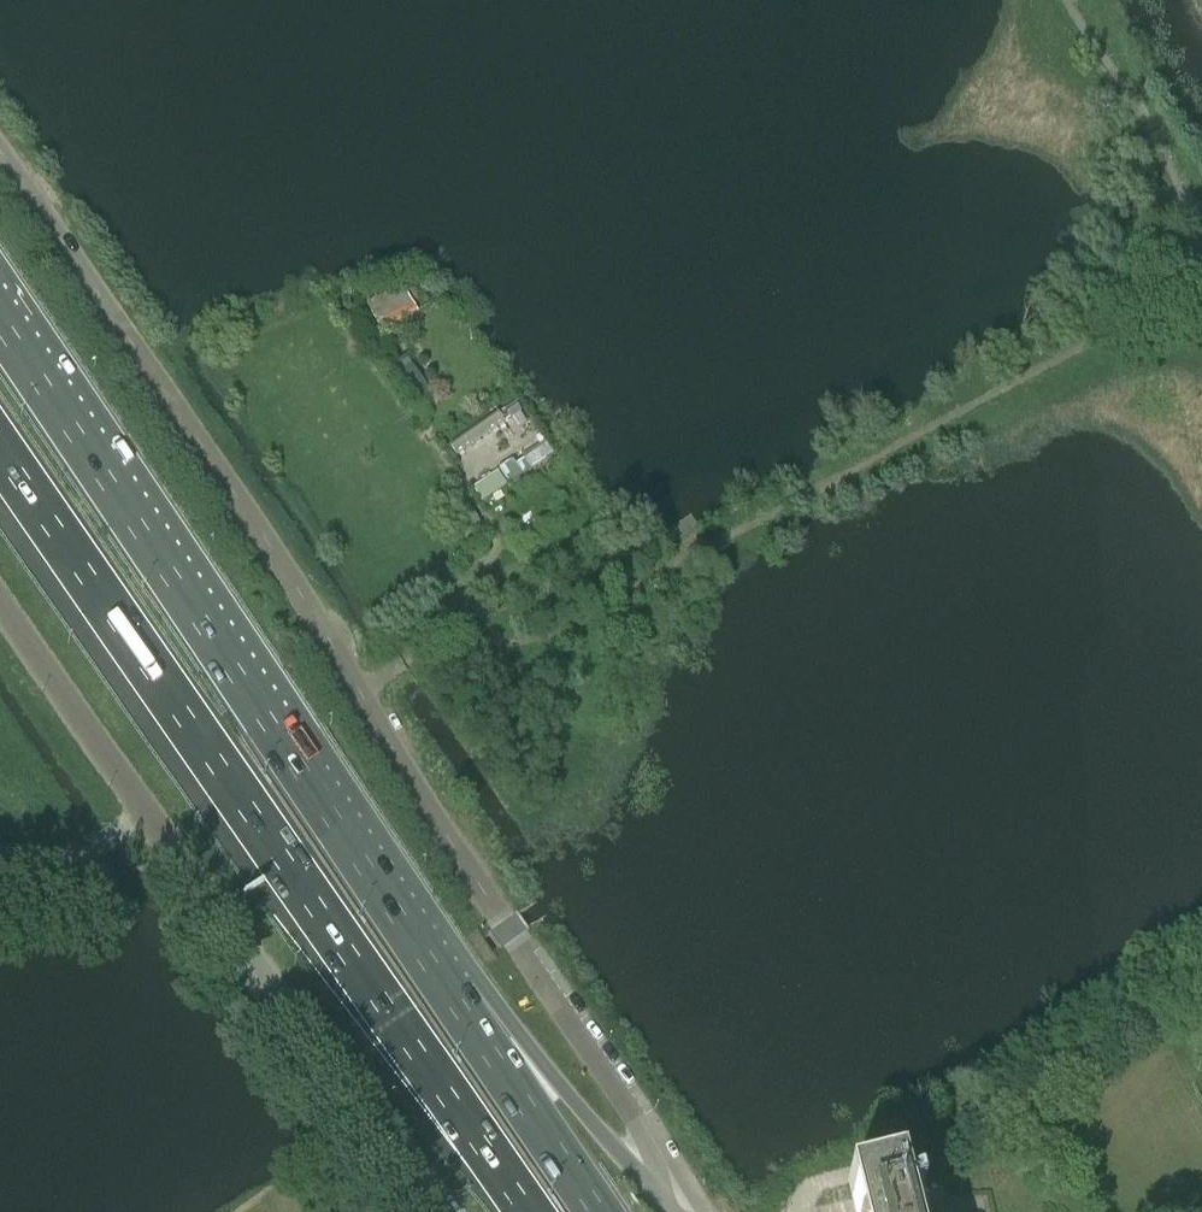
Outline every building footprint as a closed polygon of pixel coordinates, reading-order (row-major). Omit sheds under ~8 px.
[(381,332),(428,305),(422,295),(412,301),(401,283),(376,297),(378,300),(377,301),(380,305),(369,311),(381,332)] [(428,391),(404,356),(391,364),(416,399),(428,391)] [(515,400),(448,445),(455,455),(491,430),(495,436),(507,428),(502,422),(511,416),(521,432),(532,425),(515,400)] [(507,481),(552,452),(545,440),(521,456),(523,458),(501,472),(507,481)] [(497,470),(472,487),(481,501),(491,495),(496,501),(509,493),(508,492),(511,491),(497,470)] [(453,517),(463,535),(481,525),(470,506),(453,517)] [(847,1183),(851,1199),(851,1200),(855,1211),(909,1211),(906,1199),(903,1186),(902,1185),(899,1171),(847,1183)]
